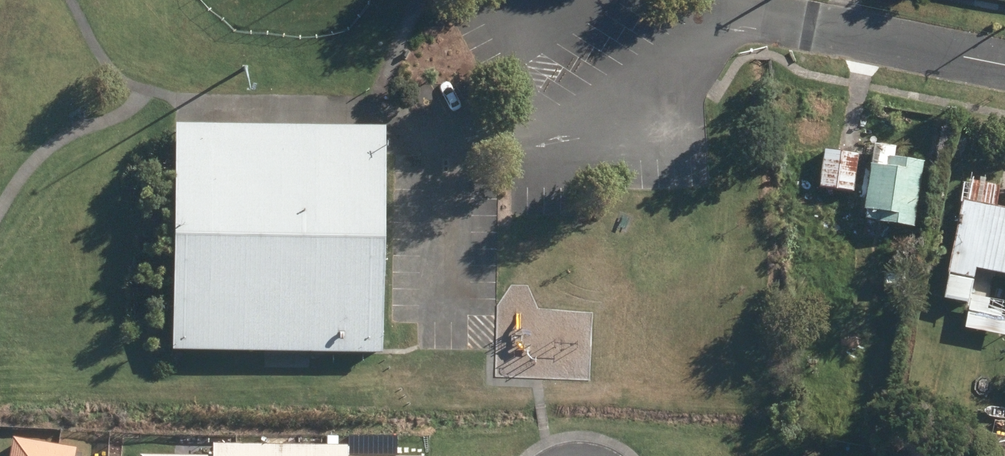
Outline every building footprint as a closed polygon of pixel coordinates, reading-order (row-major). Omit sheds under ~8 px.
[(174,350),(382,354),(386,130),(178,126),(174,350)] [(826,151),(820,187),(835,189),(854,192),(859,155),(826,151)] [(868,219),(914,226),(924,163),(890,157),(888,167),(874,165),(867,208),(869,208),(868,219)] [(956,308),(957,301),(970,303),(976,269),(1004,274),(1004,209),(965,202),(945,306),(956,308)] [(618,227),(626,232),(631,221),(623,218),(618,227)] [(78,448),(14,437),(11,455),(76,455),(78,448)] [(214,444),(214,455),(237,455),(237,445),(214,444)] [(237,445),(237,455),(327,455),(327,446),(237,445)] [(327,455),(348,455),(348,447),(327,446),(327,455)]
